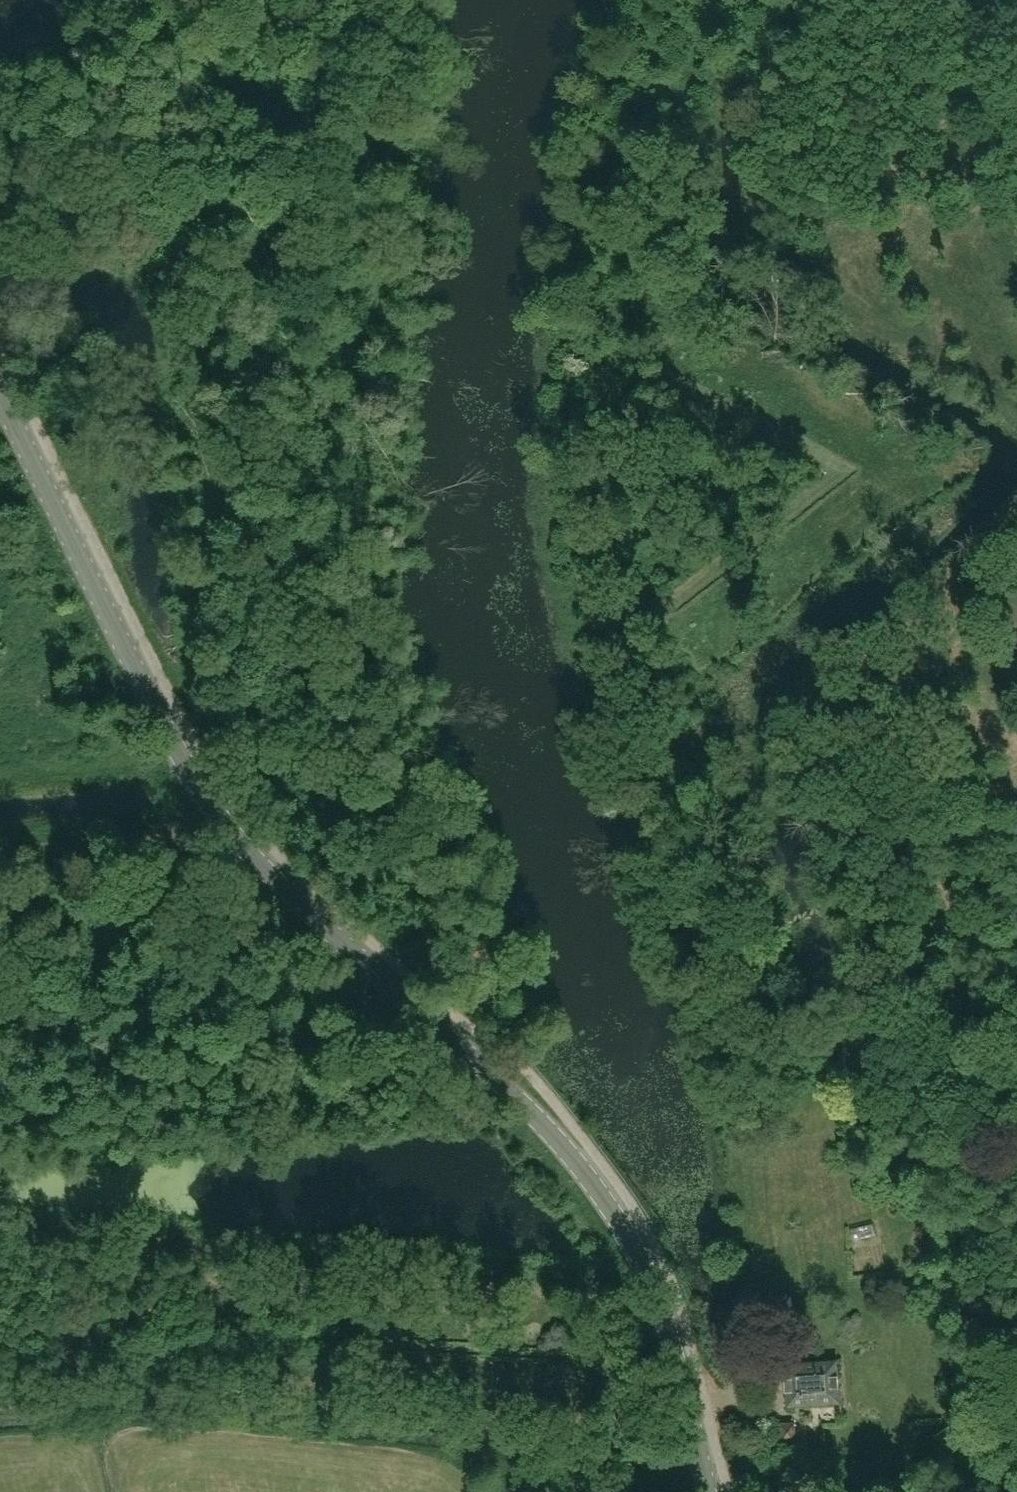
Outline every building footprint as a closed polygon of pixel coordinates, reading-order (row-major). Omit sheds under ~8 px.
[(874,1265),(895,1260),(892,1246),(870,1251),(874,1265)] [(839,1359),(784,1363),(787,1405),(842,1401),(839,1359)] [(796,1439),(795,1422),(781,1424),(783,1441),(796,1439)]
